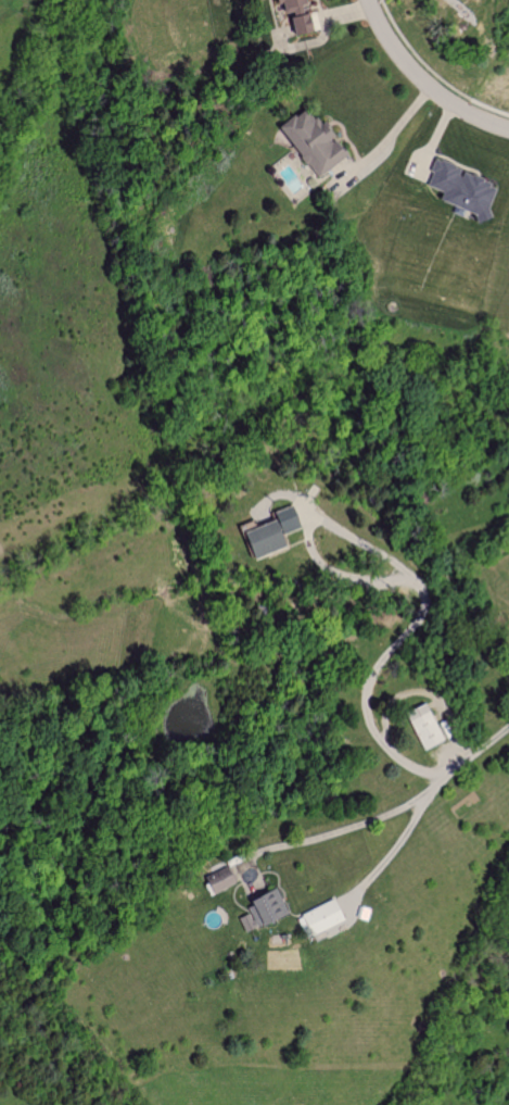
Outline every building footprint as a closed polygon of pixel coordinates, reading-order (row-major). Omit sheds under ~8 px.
[(321,178),(354,155),(330,121),(325,125),(312,108),(285,127),(321,178)] [(445,200),(487,216),(486,219),(490,220),(504,185),(440,160),(431,185),(448,192),(445,200)] [(262,559),(292,546),(287,535),(306,526),(297,505),(279,513),(282,519),(250,533),(262,559)] [(449,741),(432,704),(412,713),(430,750),(449,741)] [(207,877),(216,894),(241,882),(233,865),(207,877)] [(251,932),(281,917),(270,895),(251,905),(254,912),(243,918),(251,932)] [(350,919),(340,898),(307,913),(317,935),(350,919)]
